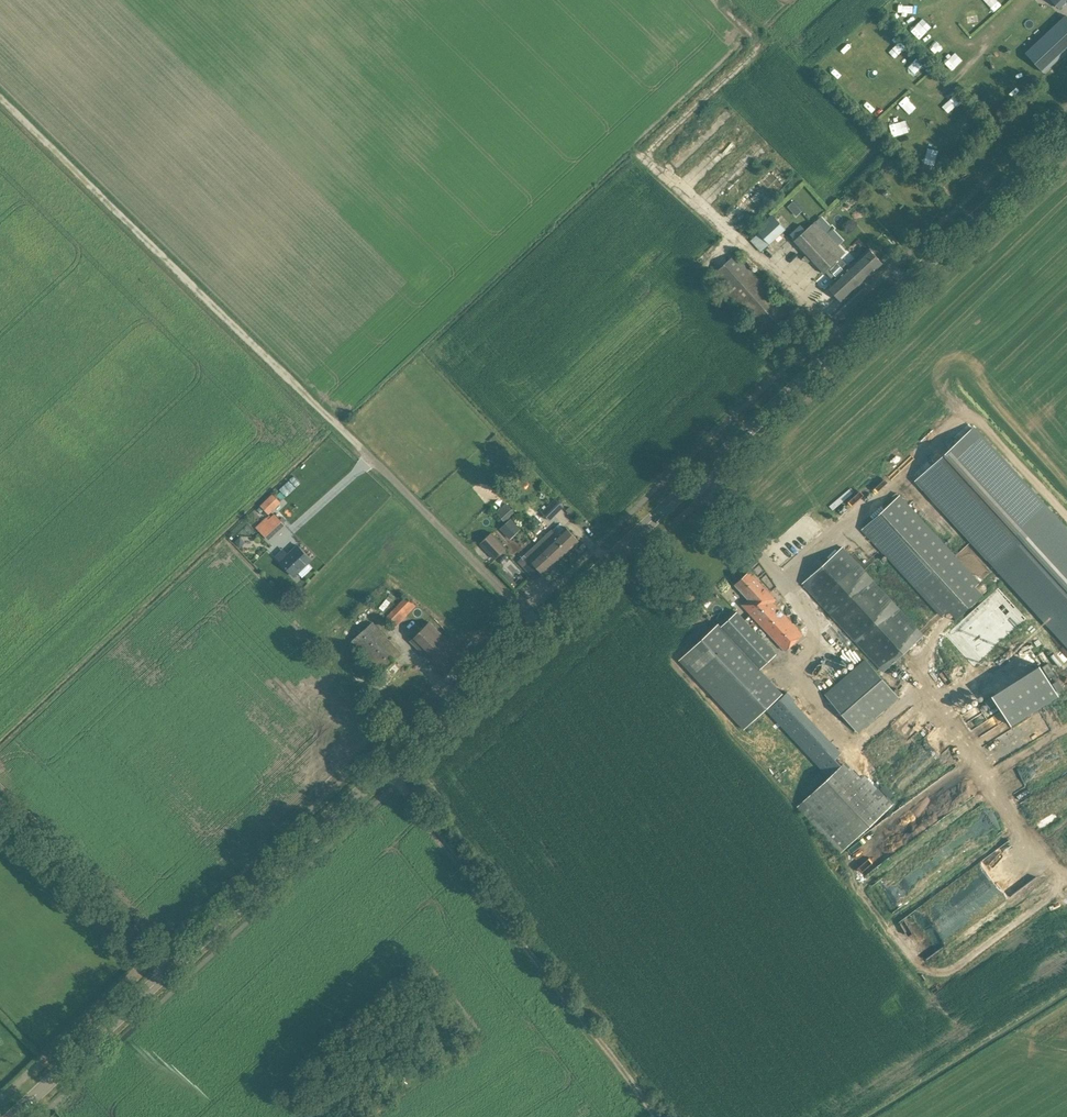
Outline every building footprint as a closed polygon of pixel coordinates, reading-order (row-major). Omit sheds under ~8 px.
[(1060,8),(1066,2),(1065,1),(1066,0),(1052,0),(1060,8)] [(1026,52),(1044,72),(1066,50),(1066,16),(1066,14),(1026,52)] [(908,98),(902,102),(907,110),(913,106),(908,98)] [(793,201),(788,206),(792,211),(798,207),(793,201)] [(750,240),(761,252),(786,229),(773,214),(756,230),(758,232),(750,240)] [(794,240),(824,272),(845,253),(815,220),(794,240)] [(883,262),(875,254),(869,248),(828,287),(841,301),(883,262)] [(789,311),(782,303),(736,253),(712,275),(764,333),(789,311)] [(975,425),(919,477),(998,563),(1054,511),(975,425)] [(261,505),(268,514),(281,502),(273,493),(261,505)] [(899,496),(863,529),(942,617),(947,613),(954,620),(982,594),(975,586),(978,583),(899,496)] [(542,512),(550,520),(564,506),(555,498),(542,512)] [(497,513),(505,521),(514,513),(506,504),(497,513)] [(534,504),(528,512),(536,518),(542,510),(534,504)] [(267,516),(256,526),(266,537),(282,521),(275,513),(271,516),(269,515),(267,517),(267,516)] [(511,518),(506,523),(515,533),(521,529),(511,518)] [(538,543),(556,562),(579,540),(566,527),(557,535),(552,530),(538,543)] [(507,548),(492,532),(480,542),(495,559),(507,548)] [(540,571),(542,574),(556,562),(538,543),(519,560),(534,576),(540,571)] [(290,552),(289,553),(280,561),(294,575),(298,572),(303,578),(313,568),(308,563),(311,559),(298,545),(290,552)] [(843,547),(803,583),(883,671),(922,635),(843,547)] [(742,604),(749,611),(770,592),(750,571),(736,585),(748,598),(742,604)] [(749,611),(785,651),(803,634),(773,602),(776,599),(770,592),(749,611)] [(406,596),(397,605),(407,615),(416,605),(406,596)] [(680,660),(744,729),(782,693),(759,669),(776,653),(737,612),(721,627),(719,624),(680,660)] [(1001,644),(1000,640),(999,636),(997,632),(992,627),(988,624),(983,621),(976,619),(970,619),(963,621),(958,624),(952,630),(948,636),(946,642),(946,648),(947,653),(951,661),(957,669),(964,672),(971,674),(978,673),(985,671),(990,668),(993,665),(997,658),(999,654),(1001,649),(1001,644)] [(433,658),(446,672),(461,657),(448,644),(450,642),(429,621),(411,640),(431,660),(433,658)] [(402,653),(372,622),(349,644),(379,674),(363,690),(374,702),(404,673),(393,661),(402,653)] [(825,693),(858,732),(900,697),(866,658),(825,693)] [(1010,724),(1064,696),(1048,664),(987,696),(992,707),(999,703),(1010,724)] [(797,806),(841,853),(893,804),(787,690),(779,698),(780,699),(768,709),(830,776),(797,806)] [(982,747),(985,753),(991,750),(988,744),(982,747)]
